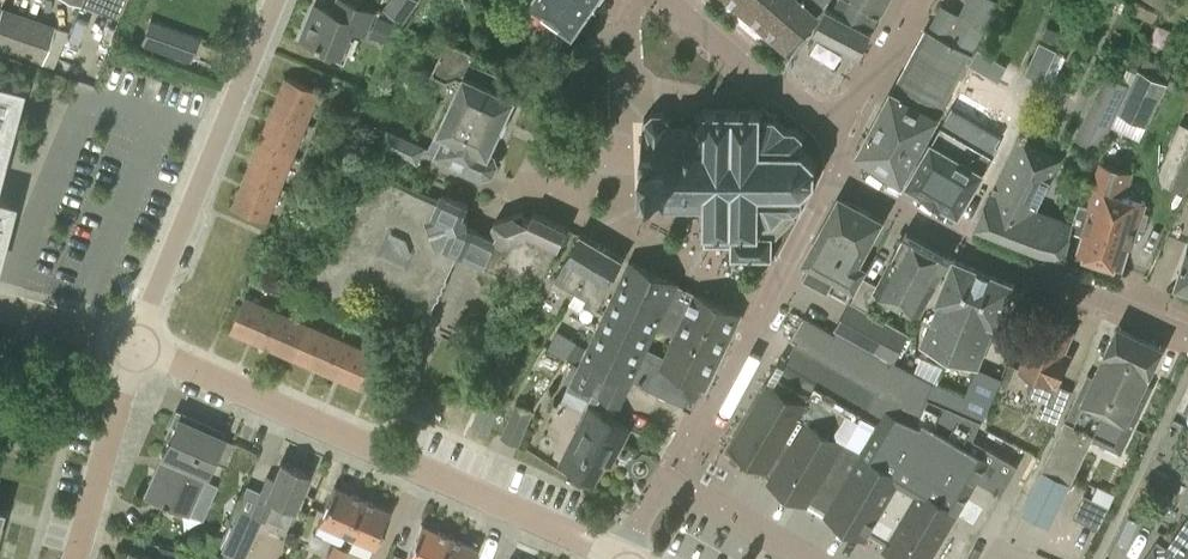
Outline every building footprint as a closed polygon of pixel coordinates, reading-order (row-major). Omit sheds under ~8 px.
[(83,2),(116,16),(123,0),(84,0),(83,2)] [(341,54),(351,29),(366,36),(377,11),(349,0),(336,0),(331,11),(318,6),(314,15),(312,14),(302,38),(341,54)] [(403,23),(419,1),(419,0),(391,0),(384,10),(403,23)] [(531,3),(555,20),(554,27),(559,34),(567,35),(571,32),(572,32),(595,1),(600,0),(533,0),(531,3)] [(787,50),(830,0),(730,0),(787,50)] [(814,28),(860,52),(887,0),(835,0),(832,6),(827,4),(814,28)] [(859,152),(881,167),(889,173),(891,173),(891,176),(896,180),(898,179),(900,180),(903,182),(936,116),(973,52),(973,53),(1000,1),(998,0),(966,0),(959,13),(947,38),(928,28),(926,27),(909,58),(891,93),(860,151),(859,152)] [(0,8),(0,49),(42,63),(54,27),(0,8)] [(370,37),(386,43),(394,23),(385,20),(378,17),(376,21),(370,37)] [(198,38),(150,20),(142,43),(190,60),(198,38)] [(1054,43),(1060,31),(1047,25),(1041,37),(1054,43)] [(489,152),(515,96),(495,87),(501,73),(473,60),(476,52),(447,39),(431,73),(446,80),(456,76),(463,80),(439,127),(428,149),(387,130),(379,146),(417,164),(424,150),(435,155),(436,154),(484,176),(493,173),(497,163),(494,154),(489,152)] [(1025,74),(1042,82),(1057,50),(1040,41),(1025,74)] [(1060,50),(1047,77),(1054,81),(1067,54),(1060,50)] [(983,72),(991,58),(980,51),(972,65),(983,72)] [(1118,112),(1134,71),(1128,68),(1122,80),(1107,73),(1075,139),(1099,150),(1118,112)] [(1136,72),(1134,71),(1118,112),(1147,126),(1168,82),(1138,68),(1136,72)] [(286,77),(272,110),(308,124),(321,92),(286,77)] [(10,96),(0,93),(0,136),(10,96)] [(772,259),(773,258),(772,256),(772,237),(777,238),(776,236),(784,228),(785,229),(787,228),(786,227),(794,219),(795,219),(795,211),(797,210),(796,208),(801,204),(803,205),(805,202),(802,201),(802,195),(805,194),(804,190),(814,180),(817,181),(818,178),(816,177),(816,163),(819,161),(818,158),(815,160),(804,150),(805,145),(803,144),(803,137),(806,135),(804,132),(802,134),(797,129),(798,127),(795,126),(794,128),(786,128),(776,118),(778,115),(764,109),(763,106),(759,109),(736,109),(736,105),(733,105),(733,109),(710,109),(707,105),(695,116),(703,125),(707,125),(707,128),(691,128),(691,124),(688,124),(688,128),(673,128),(673,123),(670,123),(670,121),(673,120),(672,117),(669,118),(664,113),(665,110),(662,109),(661,112),(655,112),(653,109),(651,110),(652,113),(647,118),(644,117),(643,120),(646,121),(646,123),(643,123),(643,149),(643,165),(646,211),(649,211),(649,207),(668,207),(668,211),(672,211),(672,206),(687,206),(687,210),(691,210),(690,206),(706,205),(706,226),(703,230),(705,232),(705,244),(703,245),(704,247),(706,245),(732,246),(732,256),(730,257),(732,259),(733,257),(744,257),(744,260),(746,260),(746,257),(757,258),(757,260),(759,260),(759,258),(770,258),(772,259)] [(906,184),(958,213),(960,211),(1001,138),(949,109),(906,184)] [(259,142),(295,156),(308,124),(272,110),(259,142)] [(1185,192),(1187,186),(1187,125),(1180,122),(1156,180),(1185,192)] [(1038,249),(1063,255),(1065,251),(1072,223),(1035,206),(1058,157),(1017,138),(978,222),(977,225),(1038,249)] [(246,174),(281,188),(295,156),(259,142),(246,174)] [(1080,203),(1071,230),(1081,233),(1084,234),(1079,249),(1078,253),(1100,260),(1113,264),(1122,267),(1122,266),(1123,262),(1128,247),(1132,248),(1138,228),(1143,229),(1148,214),(1143,212),(1146,202),(1125,196),(1133,171),(1128,170),(1100,161),(1091,188),(1095,189),(1089,206),(1080,203)] [(268,221),(281,188),(246,174),(233,207),(268,221)] [(471,260),(483,265),(495,239),(483,233),(478,231),(467,225),(468,223),(467,220),(466,217),(463,216),(468,205),(442,193),(440,199),(426,193),(384,174),(379,176),(372,191),(366,189),(335,257),(327,253),(320,256),(310,277),(314,285),(351,302),(359,285),(429,318),(451,269),(457,253),(471,260)] [(864,251),(881,220),(840,197),(823,229),(806,260),(810,263),(804,276),(847,299),(854,285),(864,267),(856,263),(864,251)] [(498,233),(495,239),(483,265),(538,291),(567,228),(534,212),(530,221),(525,219),(522,211),(495,221),(493,225),(495,232),(498,233)] [(904,233),(899,244),(877,284),(864,277),(851,299),(870,310),(875,301),(889,309),(893,301),(918,315),(950,258),(904,233)] [(556,275),(549,285),(564,294),(570,284),(578,288),(586,293),(587,294),(581,304),(594,312),(600,301),(599,301),(623,259),(605,248),(581,234),(580,234),(580,235),(556,276),(556,275)] [(1176,283),(1187,287),(1187,242),(1176,283)] [(953,259),(935,303),(937,303),(920,344),(979,368),(995,327),(997,328),(1015,284),(953,259)] [(657,327),(675,336),(661,364),(650,359),(639,383),(692,408),(703,386),(706,388),(741,314),(683,288),(677,285),(678,284),(629,261),(572,382),(621,405),(657,327)] [(245,297),(230,331),(262,345),(277,311),(245,297)] [(834,329),(835,330),(894,361),(910,333),(870,310),(851,299),(834,329)] [(295,359),(309,325),(277,311),(262,345),(295,359)] [(803,316),(790,338),(792,339),(792,338),(797,341),(784,363),(779,360),(769,376),(774,379),(771,384),(766,380),(726,450),(770,475),(766,481),(808,505),(811,500),(827,509),(823,515),(866,540),(869,534),(885,543),(881,549),(898,558),(963,558),(1027,451),(978,426),(982,417),(959,407),(929,394),(933,383),(894,361),(835,330),(833,333),(803,316)] [(1041,318),(1020,371),(1037,377),(1030,394),(1049,402),(1047,402),(1042,414),(1057,420),(1073,390),(1058,384),(1069,353),(1064,351),(1072,330),(1041,318)] [(327,373),(341,339),(309,325),(295,359),(327,373)] [(1118,326),(1113,337),(1093,376),(1087,374),(1065,420),(1093,434),(1140,336),(1118,326)] [(557,331),(547,350),(564,360),(576,342),(557,331)] [(1140,393),(1162,347),(1140,336),(1093,434),(1094,434),(1122,448),(1147,396),(1140,393)] [(359,387),(374,353),(341,339),(327,373),(359,387)] [(515,377),(499,371),(489,393),(505,400),(515,377)] [(984,418),(998,386),(974,375),(959,407),(982,417),(984,418)] [(482,399),(471,425),(488,433),(500,406),(482,399)] [(515,403),(500,437),(519,446),(533,411),(515,403)] [(591,408),(562,464),(594,480),(611,448),(617,451),(622,443),(630,429),(591,408)] [(222,436),(178,417),(162,454),(206,473),(211,460),(225,466),(234,444),(221,439),(222,436)] [(1093,434),(1065,420),(1042,467),(1072,481),(1094,434),(1093,434)] [(189,513),(206,473),(162,454),(145,494),(189,513)] [(261,487),(249,513),(260,518),(264,520),(273,500),(292,509),(308,474),(281,462),(273,478),(266,475),(261,487)] [(1072,481),(1042,467),(1022,511),(1051,525),(1072,481)] [(317,522),(345,535),(362,497),(334,485),(317,522)] [(389,509),(362,497),(345,535),(372,547),(389,509)] [(1109,506),(1096,500),(1085,522),(1098,528),(1109,506)] [(1167,547),(1157,540),(1145,558),(1187,558),(1187,517),(1167,547)] [(244,526),(233,521),(220,550),(239,558),(243,558),(255,530),(244,526)] [(448,536),(420,523),(405,558),(438,558),(448,536)] [(477,548),(448,536),(440,555),(438,558),(472,558),(477,548)] [(332,545),(326,558),(344,558),(347,551),(332,545)] [(155,558),(129,551),(127,558),(181,558),(182,555),(158,548),(155,558)]
